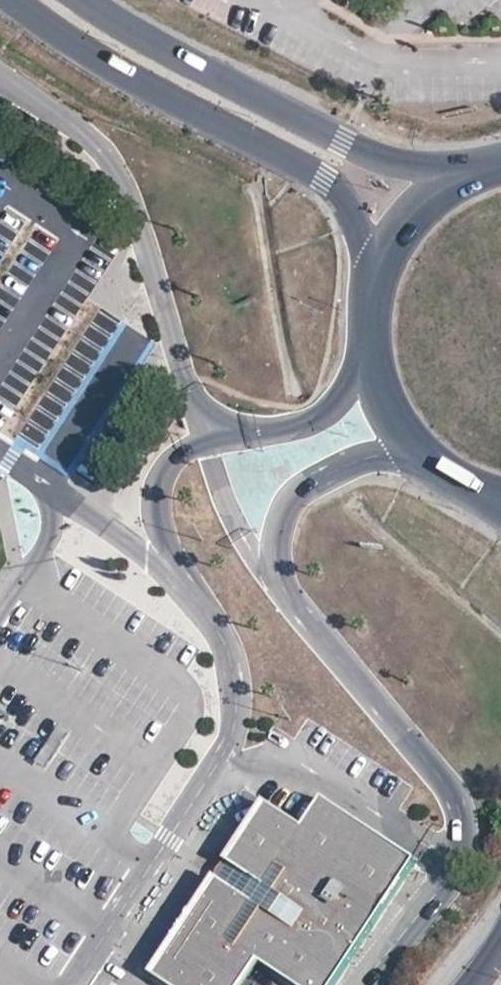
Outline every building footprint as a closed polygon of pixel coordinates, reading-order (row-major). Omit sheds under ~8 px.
[(148,971),(169,984),(232,984),(250,957),(294,984),(319,984),(407,856),(315,797),(297,824),(261,801),(148,971)]
